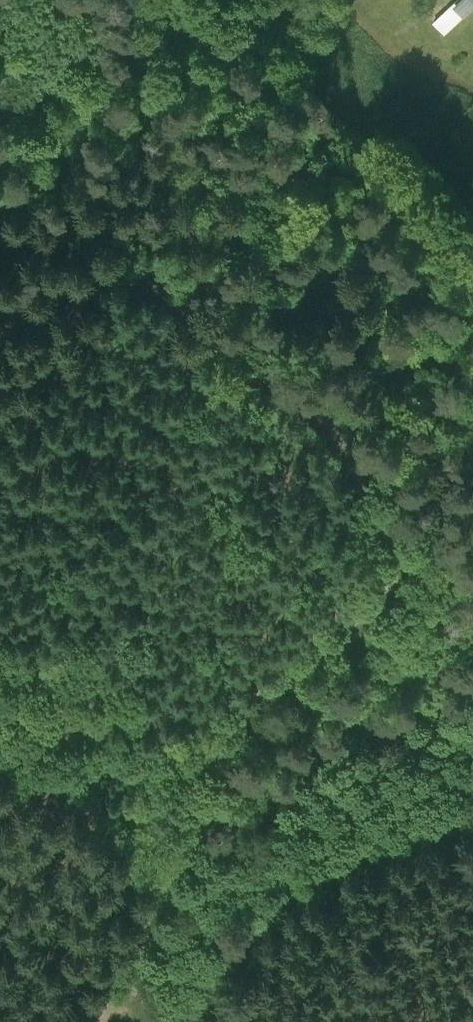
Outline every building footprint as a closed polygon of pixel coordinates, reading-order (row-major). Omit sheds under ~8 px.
[(445,40),(472,13),(472,0),(464,0),(435,29),(445,40)]
